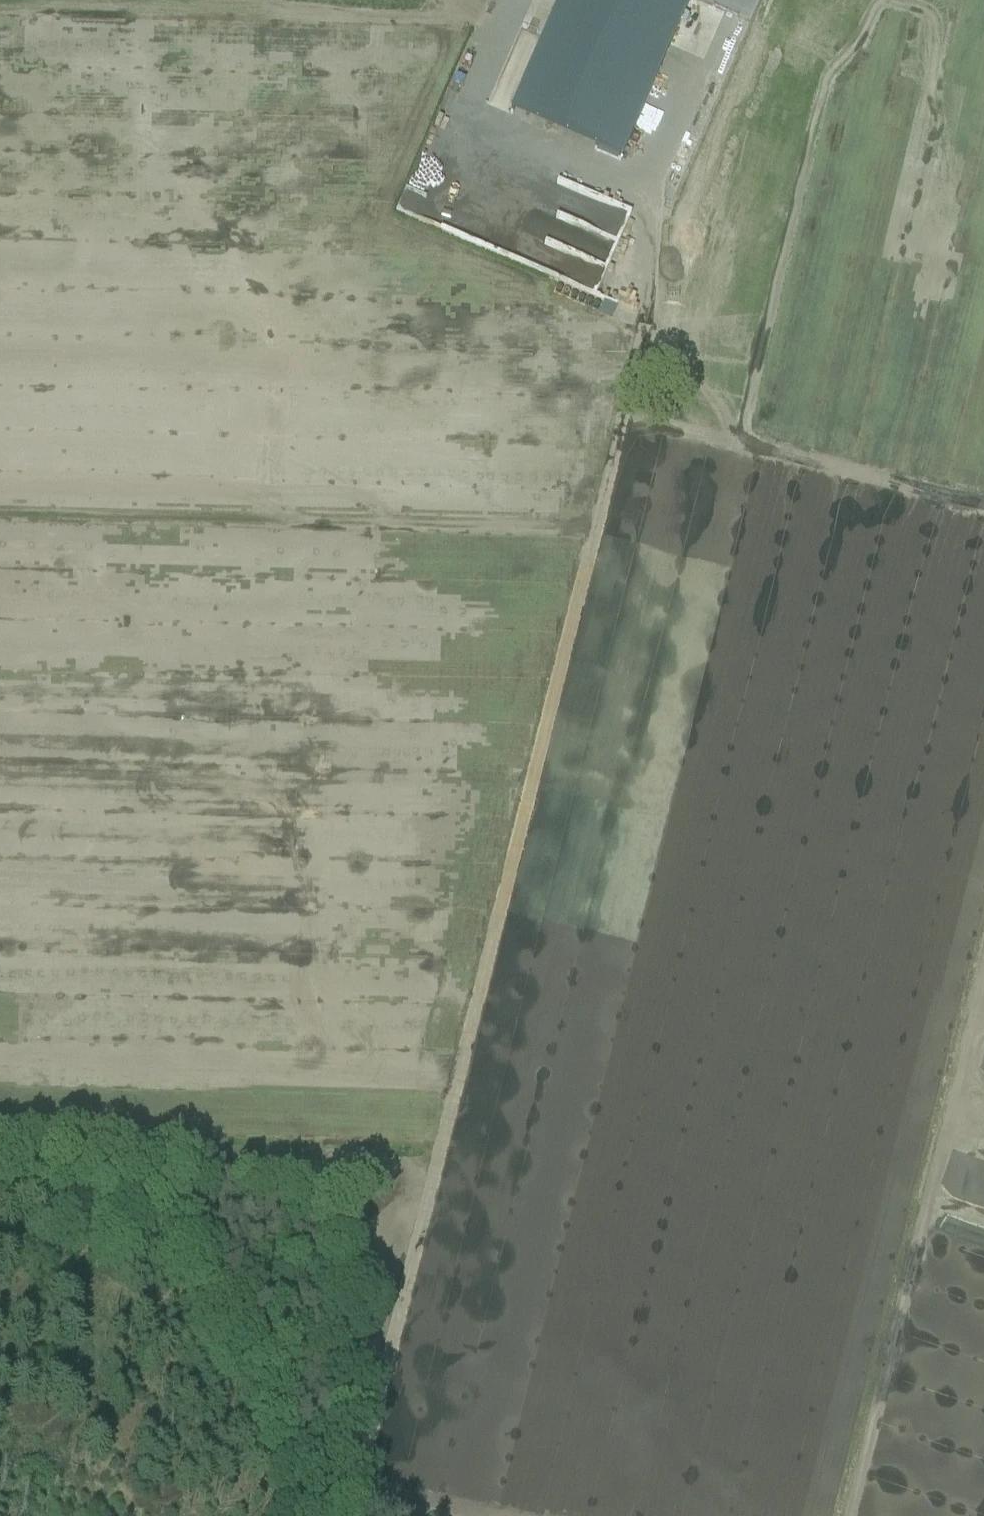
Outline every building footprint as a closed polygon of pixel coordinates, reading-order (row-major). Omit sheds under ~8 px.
[(528,70),(612,107),(593,151),(619,162),(689,0),(558,0),(528,70)]
